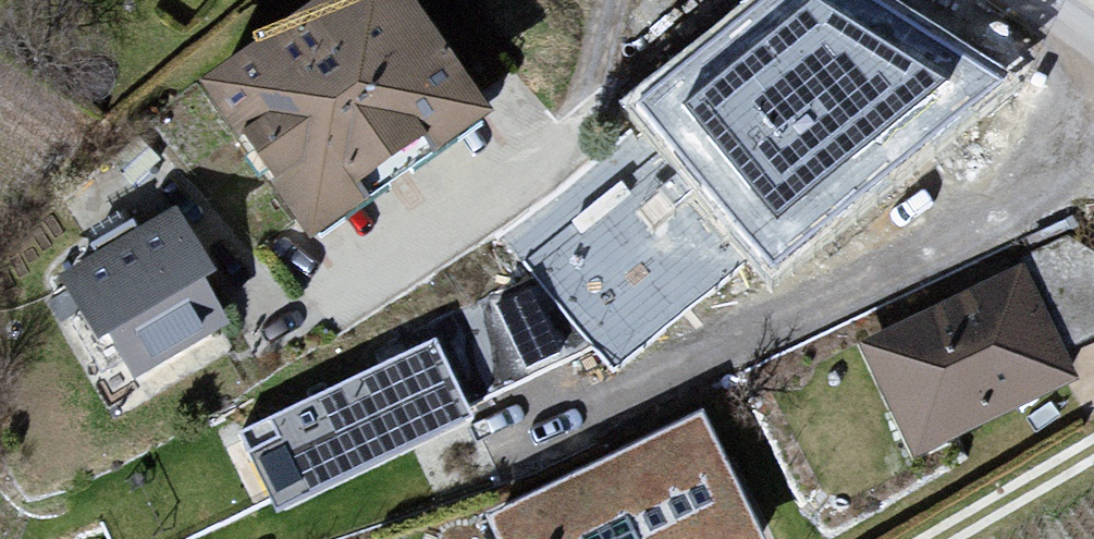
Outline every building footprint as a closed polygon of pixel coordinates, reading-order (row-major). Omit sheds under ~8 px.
[(221,88),(322,229),(479,117),(396,0),(344,0),(221,88)] [(905,0),(745,0),(620,101),(640,125),(750,260),(770,285),(1030,75),(905,0)] [(615,369),(750,260),(640,125),(505,234),(615,369)] [(209,332),(160,231),(80,269),(129,371),(209,332)] [(1025,263),(858,341),(913,459),(1081,381),(1025,263)] [(537,293),(238,427),(277,511),(575,378),(537,293)] [(489,515),(501,538),(766,538),(702,410),(489,515)]
